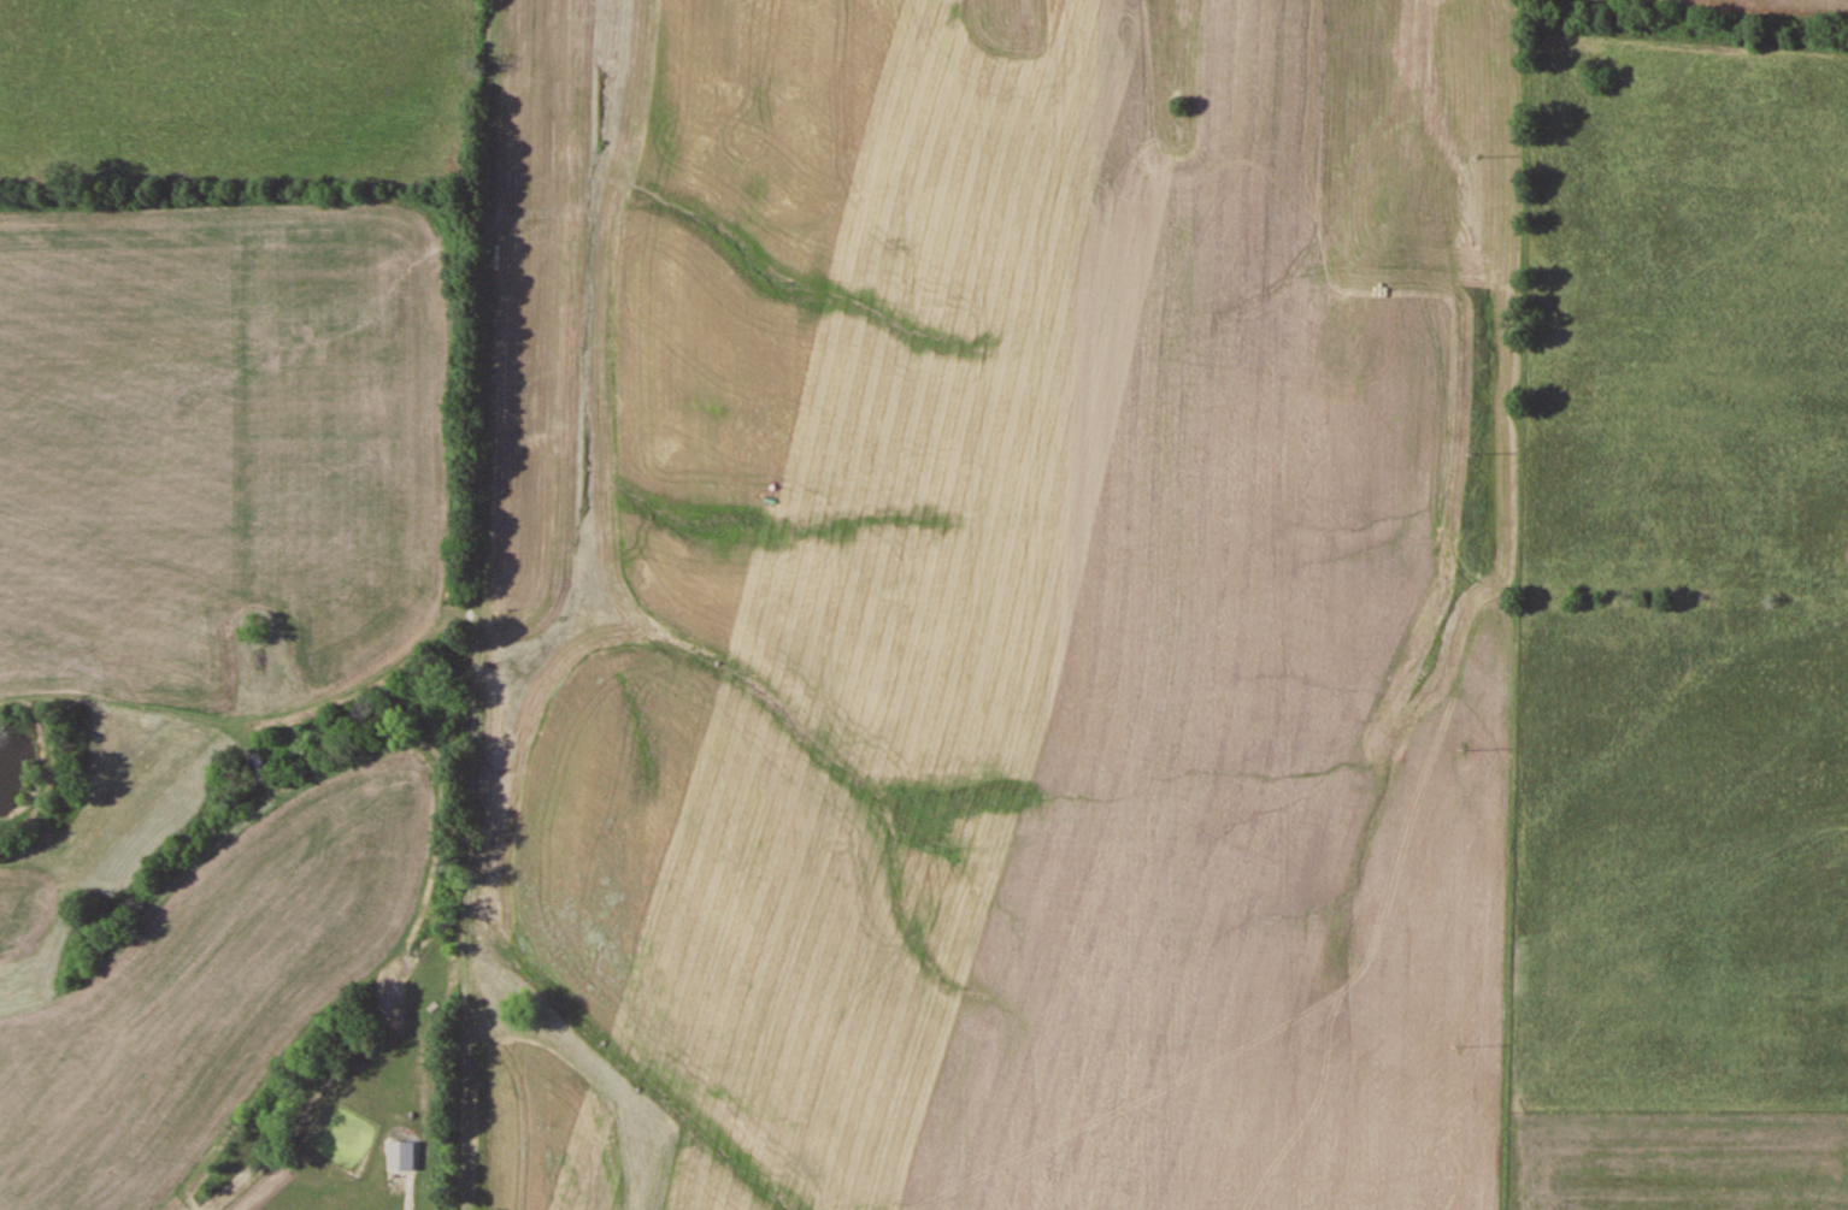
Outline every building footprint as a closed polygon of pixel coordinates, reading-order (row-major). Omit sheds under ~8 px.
[(415,1171),(415,1142),(389,1142),(389,1171),(415,1171)]
